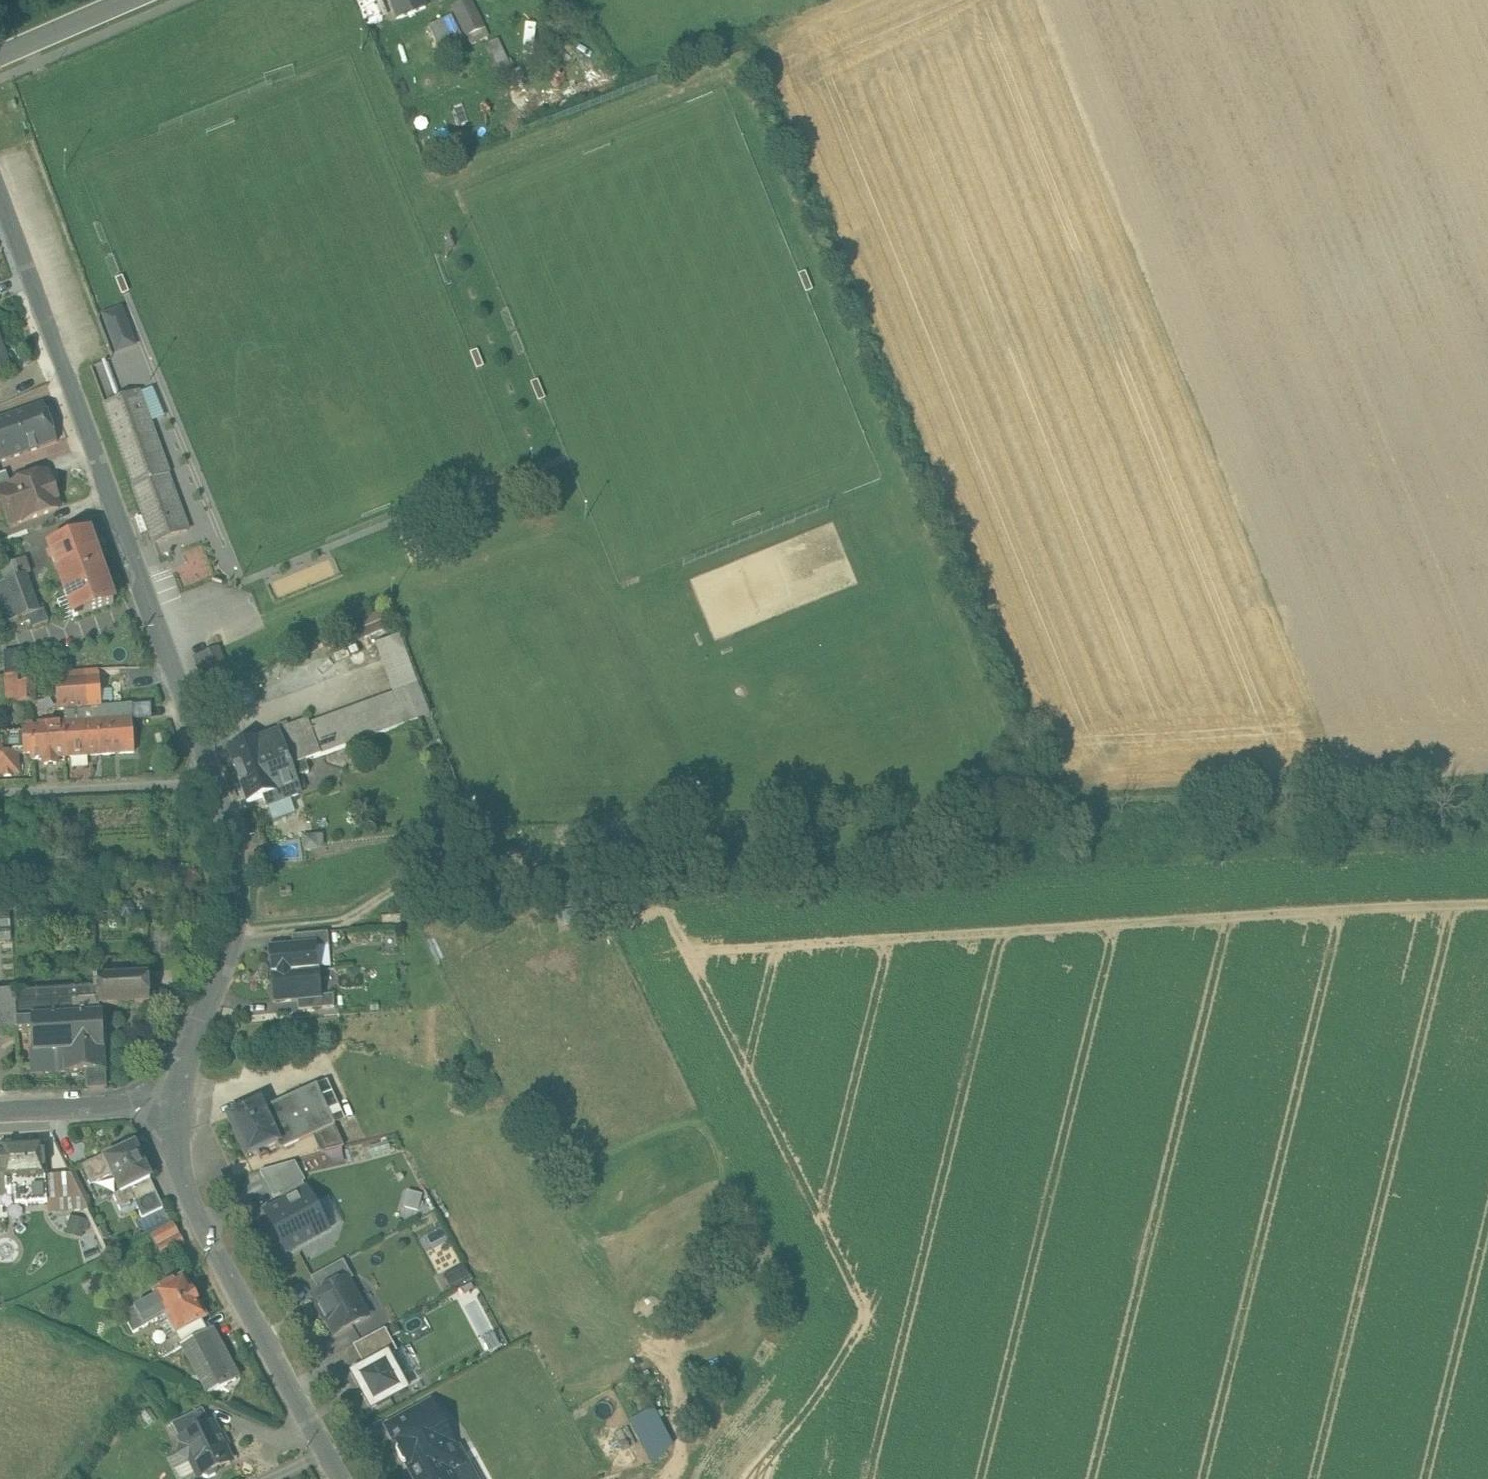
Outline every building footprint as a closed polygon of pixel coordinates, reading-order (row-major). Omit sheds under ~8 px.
[(368,26),(383,20),(374,0),(358,0),(368,26)] [(397,20),(426,8),(423,0),(390,0),(397,20)] [(485,29),(474,5),(456,14),(467,37),(469,37),(472,45),(487,38),(483,29),(485,29)] [(451,11),(441,16),(449,35),(460,30),(451,11)] [(498,38),(486,43),(501,73),(512,67),(498,38)] [(555,99),(562,98),(562,102),(577,98),(574,86),(553,91),(555,99)] [(116,352),(138,344),(123,304),(101,312),(116,352)] [(9,368),(0,344),(0,371),(9,368)] [(152,428),(139,392),(105,404),(135,486),(134,487),(155,544),(188,531),(178,501),(152,428)] [(0,420),(0,463),(58,443),(44,405),(0,420)] [(0,489),(0,499),(9,525),(22,520),(23,522),(59,509),(56,499),(57,498),(52,483),(50,484),(47,473),(11,485),(0,489)] [(11,485),(6,473),(0,475),(0,489),(11,485)] [(89,535),(50,549),(62,583),(102,569),(89,535)] [(201,562),(204,577),(210,575),(204,546),(189,549),(192,563),(201,562)] [(25,559),(0,568),(11,598),(12,601),(33,594),(26,576),(31,574),(25,559)] [(102,569),(62,583),(75,618),(114,603),(102,569)] [(33,594),(12,601),(19,619),(19,620),(24,618),(39,611),(33,594)] [(0,602),(0,603),(7,623),(19,619),(12,601),(11,598),(0,602)] [(39,611),(24,618),(26,623),(31,622),(33,628),(48,623),(44,610),(39,611)] [(380,612),(352,624),(359,642),(387,630),(380,612)] [(218,649),(201,656),(213,688),(230,682),(218,649)] [(99,675),(85,677),(87,708),(101,707),(99,675)] [(85,677),(71,678),(74,708),(87,708),(85,677)] [(71,678),(57,679),(60,709),(74,708),(71,678)] [(35,682),(18,683),(20,703),(36,702),(35,682)] [(407,689),(348,710),(355,730),(414,709),(407,689)] [(348,710),(310,723),(322,756),(419,721),(414,709),(355,730),(348,710)] [(132,720),(98,722),(101,754),(134,752),(132,720)] [(308,720),(277,731),(278,733),(279,733),(291,767),(306,762),(322,756),(310,723),(308,720)] [(98,722),(65,724),(67,757),(101,754),(98,722)] [(65,724),(31,726),(33,759),(67,757),(65,724)] [(259,739),(229,750),(248,803),(277,792),(280,802),(301,794),(295,778),(309,773),(306,762),(291,767),(279,733),(278,733),(259,740),(259,739)] [(2,752),(2,740),(0,740),(0,775),(20,775),(20,752),(2,752)] [(12,939),(11,919),(0,920),(0,940),(12,939)] [(328,933),(292,936),(293,948),(315,946),(315,947),(329,946),(328,933)] [(293,948),(271,950),(274,975),(317,972),(315,947),(315,946),(293,948)] [(317,972),(274,975),(276,1001),(298,999),(320,997),(319,997),(317,972)] [(65,991),(15,994),(17,1033),(32,1032),(34,1052),(31,1052),(32,1076),(88,1072),(89,1089),(105,1088),(101,1008),(150,1006),(149,976),(97,979),(97,986),(94,986),(94,989),(70,991),(70,985),(65,986),(65,991)] [(319,997),(320,997),(298,999),(299,1011),(334,1008),(333,995),(319,997)] [(292,1097),(314,1136),(335,1126),(317,1086),(292,1097)] [(314,1136),(292,1097),(263,1110),(279,1144),(281,1150),(293,1145),(314,1136)] [(279,1144),(263,1110),(260,1103),(228,1117),(246,1159),(279,1144)] [(335,1126),(314,1136),(321,1153),(345,1147),(335,1126)] [(43,1143),(2,1146),(2,1150),(7,1190),(7,1191),(15,1190),(16,1204),(47,1203),(43,1143)] [(123,1196),(152,1183),(135,1147),(106,1160),(105,1157),(83,1167),(91,1185),(113,1175),(123,1196)] [(284,1255),(332,1230),(293,1157),(261,1173),(275,1200),(259,1208),(284,1255)] [(164,1209),(152,1183),(123,1196),(135,1223),(164,1209)] [(174,1224),(152,1236),(163,1258),(185,1246),(174,1224)] [(444,1273),(452,1288),(472,1279),(464,1263),(444,1273)] [(184,1276),(154,1293),(156,1297),(124,1315),(134,1333),(158,1320),(169,1339),(177,1335),(184,1346),(208,1332),(202,1321),(207,1318),(184,1276)] [(367,1318),(346,1280),(315,1297),(336,1335),(367,1318)] [(360,1358),(394,1345),(388,1328),(354,1341),(360,1358)] [(236,1381),(209,1332),(208,1332),(184,1346),(182,1347),(209,1396),(236,1381)] [(398,1342),(388,1347),(408,1384),(419,1378),(398,1342)] [(350,1368),(367,1409),(408,1392),(390,1351),(350,1368)] [(438,1397),(385,1421),(411,1478),(475,1478),(438,1397)] [(650,1460),(676,1448),(655,1406),(629,1419),(650,1460)] [(203,1409),(172,1424),(180,1439),(210,1425),(203,1409)] [(210,1425),(180,1439),(182,1445),(179,1455),(195,1461),(202,1476),(203,1476),(209,1478),(216,1475),(218,1469),(231,1462),(224,1447),(227,1446),(222,1434),(218,1435),(212,1424),(210,1425)]
